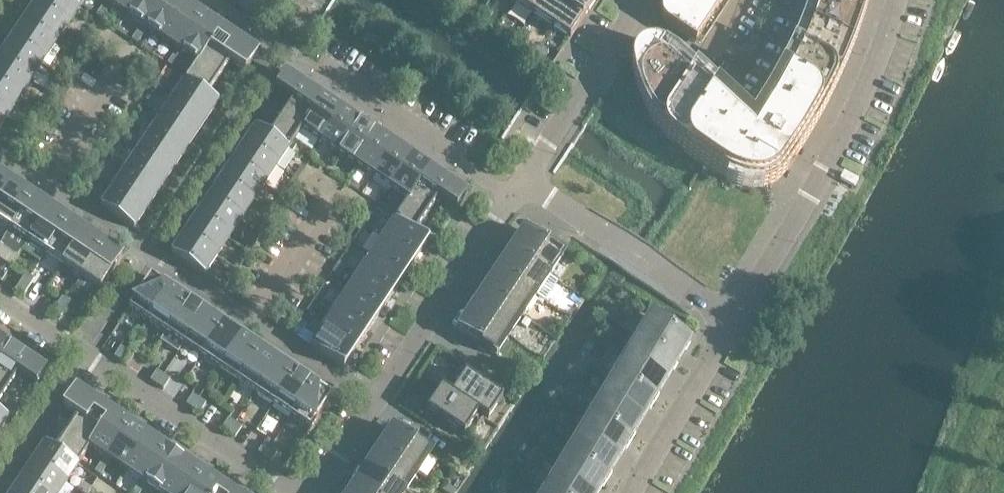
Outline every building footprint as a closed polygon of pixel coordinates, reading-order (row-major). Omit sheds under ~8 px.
[(62,0),(38,0),(33,7),(66,29),(78,11),(62,0)] [(78,11),(86,0),(62,0),(78,11)] [(107,12),(112,4),(109,2),(106,0),(101,8),(107,12)] [(136,0),(110,0),(109,2),(112,4),(127,14),(136,0)] [(162,0),(136,0),(127,14),(142,24),(145,26),(162,0)] [(185,5),(177,0),(162,0),(145,26),(148,28),(163,38),(185,5)] [(543,0),(517,0),(515,2),(533,14),(543,0)] [(569,0),(543,0),(533,14),(551,26),(569,0)] [(596,0),(569,0),(551,26),(570,39),(596,0)] [(848,60),(852,50),(856,40),(859,31),(863,21),(866,10),(869,0),(823,0),(822,2),(813,28),(802,55),(802,56),(790,80),(776,106),(754,139),(748,135),(668,61),(667,60),(659,55),(664,47),(658,44),(655,44),(652,43),(649,43),(647,44),(643,45),(641,46),(640,47),(637,49),(636,51),(634,53),(633,56),(632,58),(632,61),(632,63),(632,65),(633,70),(633,73),(634,78),(636,84),(637,89),(639,94),(640,97),(642,102),(644,107),(647,111),(648,114),(651,118),(654,123),(657,127),(661,131),(664,135),(670,141),(674,144),(683,151),(691,157),(700,163),(708,169),(713,172),(726,180),(729,182),(732,184),(735,185),(740,187),(745,188),(748,188),(751,189),(756,188),(761,188),(764,187),(767,186),(771,184),(776,181),(780,178),(783,175),(786,171),(797,155),(806,142),(809,137),(815,127),(820,117),(829,102),(834,91),(841,76),(846,65),(848,60)] [(705,0),(668,0),(666,1),(692,17),(708,26),(719,9),(705,0)] [(802,56),(802,55),(813,28),(822,2),(823,0),(811,0),(803,25),(792,51),(780,76),(766,100),(752,124),(677,55),(672,52),(667,60),(668,61),(748,135),(754,139),(776,106),(790,80),(802,56)] [(719,9),(725,0),(705,0),(719,9)] [(708,26),(692,17),(666,1),(663,5),(662,7),(662,8),(661,10),(661,12),(661,13),(661,15),(661,16),(661,18),(662,19),(663,21),(665,23),(666,24),(696,44),(696,43),(708,26)] [(181,50),(203,17),(185,5),(163,38),(178,48),(181,50)] [(66,29),(33,7),(22,25),(54,47),(66,29)] [(101,20),(107,12),(101,8),(95,16),(101,20)] [(198,61),(207,48),(220,29),(203,17),(181,50),(184,52),(198,61)] [(143,36),(148,28),(145,26),(142,24),(137,32),(143,36)] [(54,47),(22,25),(10,43),(42,65),(54,47)] [(86,41),(95,28),(92,25),(83,39),(86,41)] [(258,54),(220,29),(207,48),(230,62),(245,73),(258,54)] [(137,44),(143,36),(137,32),(131,40),(137,44)] [(77,55),(86,41),(83,39),(74,52),(77,55)] [(10,43),(0,57),(0,62),(30,83),(42,65),(10,43)] [(178,60),(184,52),(181,50),(178,48),(173,56),(178,60)] [(208,95),(230,62),(207,48),(198,61),(186,80),(208,95)] [(173,68),(178,60),(173,56),(167,64),(173,68)] [(0,62),(0,88),(18,101),(30,83),(0,62)] [(62,77),(71,64),(67,62),(59,75),(62,77)] [(157,88),(166,75),(163,72),(154,86),(157,88)] [(324,97),(286,72),(275,89),(293,101),(312,114),(324,97)] [(54,91),(62,77),(59,75),(50,88),(54,91)] [(219,102),(208,95),(186,80),(173,100),(206,122),(219,102)] [(149,102),(157,88),(154,86),(145,99),(149,102)] [(0,88),(0,114),(6,119),(18,101),(0,88)] [(39,113),(47,100),(44,97),(35,111),(39,113)] [(319,142),(341,109),(324,97),(312,114),(302,130),(319,142)] [(206,122),(173,100),(161,118),(194,140),(206,122)] [(289,149),(302,130),(312,114),(293,101),(269,136),(289,149)] [(133,124),(142,110),(138,108),(130,122),(133,124)] [(337,154),(359,121),(341,109),(319,142),(337,154)] [(30,126),(39,113),(35,111),(26,124),(30,126)] [(194,140),(161,118),(149,136),(182,158),(194,140)] [(355,165),(377,133),(359,121),(337,154),(355,165)] [(124,137),(133,124),(130,122),(121,135),(124,137)] [(289,149),(269,136),(256,127),(244,146),(277,168),(289,149)] [(15,149),(24,135),(20,133),(11,146),(15,149)] [(373,177),(394,144),(377,133),(355,165),(373,177)] [(182,158),(149,136),(137,154),(170,176),(182,158)] [(109,160),(118,146),(114,144),(106,157),(109,160)] [(390,189),(412,156),(394,144),(373,177),(390,189)] [(277,168),(244,146),(232,164),(265,186),(277,168)] [(170,176),(137,154),(125,172),(158,193),(170,176)] [(419,185),(430,168),(412,156),(390,189),(408,201),(419,185)] [(101,173),(109,160),(106,157),(97,171),(101,173)] [(265,186),(232,164),(220,182),(253,204),(265,186)] [(296,181),(305,167),(301,165),(293,178),(296,181)] [(468,193),(430,168),(419,185),(438,198),(456,210),(468,193)] [(158,193),(125,172),(113,190),(146,211),(158,193)] [(14,185),(0,175),(0,205),(14,185)] [(287,194),(296,181),(293,178),(284,191),(287,194)] [(86,196),(94,182),(91,180),(82,193),(86,196)] [(253,204),(220,182),(208,200),(241,222),(253,204)] [(32,196),(14,185),(0,205),(0,223),(10,229),(32,196)] [(415,233),(438,198),(419,185),(408,201),(395,220),(415,233)] [(146,211),(113,190),(101,208),(134,229),(146,211)] [(28,241),(50,208),(32,196),(10,229),(28,241)] [(241,222),(208,200),(196,218),(229,240),(241,222)] [(272,217),(281,203),(278,201),(269,214),(272,217)] [(46,253),(68,220),(50,208),(28,241),(46,253)] [(367,228),(376,215),(372,212),(363,225),(367,228)] [(263,230),(272,217),(269,214),(260,227),(263,230)] [(229,240),(196,218),(184,236),(217,258),(229,240)] [(64,265),(86,232),(68,220),(46,253),(64,265)] [(428,242),(415,233),(395,220),(383,238),(416,260),(428,242)] [(358,241),(367,228),(363,225),(354,239),(358,241)] [(564,256),(526,231),(513,251),(550,276),(564,256)] [(82,277),(104,244),(86,232),(64,265),(82,277)] [(217,258),(184,236),(171,254),(204,276),(217,258)] [(248,253),(257,239),(254,237),(245,250),(248,253)] [(416,260),(383,238),(371,256),(404,278),(416,260)] [(100,290),(122,257),(104,244),(82,277),(100,290)] [(343,264),(352,250),(348,248),(339,261),(343,264)] [(239,266),(248,253),(245,250),(236,263),(239,266)] [(550,276),(513,251),(499,271),(537,296),(550,276)] [(404,278),(371,256),(359,274),(392,296),(404,278)] [(334,277),(343,264),(339,261),(330,275),(334,277)] [(537,296),(499,271),(486,291),(523,316),(537,296)] [(224,288),(233,275),(230,272),(221,286),(224,288)] [(29,288),(34,279),(26,274),(20,282),(29,288)] [(392,296),(359,274),(347,292),(380,314),(392,296)] [(147,321),(169,288),(153,278),(148,287),(145,285),(129,308),(147,321)] [(23,296),(29,288),(20,282),(15,291),(23,296)] [(319,300),(328,286),(324,284),(316,297),(319,300)] [(165,333),(187,300),(169,288),(147,321),(165,333)] [(523,316),(486,291),(473,311),(510,336),(523,316)] [(380,314),(347,292),(335,310),(368,332),(380,314)] [(310,313),(319,300),(316,297),(307,311),(310,313)] [(65,311),(70,303),(62,298),(56,306),(65,311)] [(183,345),(205,312),(187,300),(165,333),(183,345)] [(59,320),(65,311),(56,306),(51,314),(59,320)] [(368,332),(335,310),(323,328),(356,350),(368,332)] [(510,336),(473,311),(459,332),(496,357),(510,336)] [(201,357),(223,324),(205,312),(183,345),(201,357)] [(691,343),(683,338),(651,319),(638,339),(678,363),(691,343)] [(295,336),(304,322),(301,320),(292,333),(295,336)] [(219,369),(241,336),(223,324),(201,357),(219,369)] [(356,350),(323,328),(311,347),(344,369),(356,350)] [(237,381),(259,348),(241,336),(219,369),(237,381)] [(10,345),(0,338),(0,361),(10,345)] [(678,363),(638,339),(627,359),(667,383),(678,363)] [(10,345),(0,361),(0,362),(18,374),(18,375),(36,387),(47,370),(10,345)] [(121,361),(127,351),(121,347),(114,357),(121,361)] [(255,393),(277,360),(259,348),(237,381),(255,393)] [(127,366),(134,356),(127,351),(121,361),(127,366)] [(667,383),(627,359),(615,378),(655,402),(667,383)] [(273,405),(295,372),(277,360),(255,393),(273,405)] [(18,375),(18,374),(0,362),(0,402),(18,375)] [(157,385),(163,375),(157,371),(150,381),(157,385)] [(503,400),(487,389),(459,371),(445,392),(445,393),(484,419),(484,420),(488,422),(503,400)] [(291,417),(313,384),(295,372),(273,405),(291,417)] [(163,389),(170,379),(163,375),(157,385),(163,389)] [(655,402),(615,378),(603,397),(643,422),(655,402)] [(310,429),(326,405),(323,403),(329,394),(313,384),(291,417),(310,429)] [(112,413),(75,389),(63,408),(78,418),(78,417),(100,432),(112,413)] [(484,419),(445,393),(445,392),(441,389),(426,412),(470,441),(484,420),(484,419)] [(193,409),(199,399),(193,395),(186,404),(193,409)] [(643,422),(603,397),(591,417),(631,441),(643,422)] [(199,413),(206,403),(199,399),(193,409),(199,413)] [(0,413),(0,431),(8,418),(0,413)] [(108,458),(130,425),(112,413),(100,432),(90,446),(91,447),(105,456),(108,458)] [(90,446),(100,432),(78,417),(78,418),(56,451),(78,466),(82,461),(84,457),(91,447),(90,446)] [(631,441),(591,417),(580,437),(620,461),(631,441)] [(228,433),(235,423),(228,419),(222,429),(228,433)] [(235,437),(242,427),(235,423),(228,433),(235,437)] [(126,470),(148,437),(130,425),(108,458),(111,460),(126,470)] [(432,454),(395,429),(381,449),(418,474),(432,454)] [(56,447),(60,441),(50,434),(46,441),(56,447)] [(144,482),(166,449),(148,437),(126,470),(141,480),(144,482)] [(620,461),(580,437),(568,456),(608,480),(620,461)] [(265,457),(271,447),(265,442),(258,452),(265,457)] [(78,466),(56,451),(46,443),(33,462),(66,484),(78,466)] [(271,461),(278,451),(271,447),(265,457),(271,461)] [(184,461),(166,449),(144,482),(147,484),(160,492),(163,492),(184,461)] [(381,449),(368,468),(405,492),(418,474),(381,449)] [(106,468),(111,460),(108,458),(105,456),(100,464),(106,468)] [(568,456),(556,476),(585,492),(600,492),(608,480),(568,456)] [(94,464),(84,457),(82,461),(92,468),(94,464)] [(202,473),(184,461),(163,492),(189,492),(202,473)] [(33,462),(21,480),(41,492),(60,492),(66,484),(33,462)] [(100,476),(106,468),(100,464),(94,472),(100,476)] [(368,468),(355,488),(364,492),(405,492),(368,468)] [(220,485),(202,473),(189,492),(215,492),(220,485)] [(556,476),(546,492),(585,492),(556,476)] [(21,480),(12,492),(41,492),(21,480)] [(142,492),(147,484),(144,482),(141,480),(136,488),(142,492)] [(94,484),(91,481),(83,492),(88,492),(94,484)]
